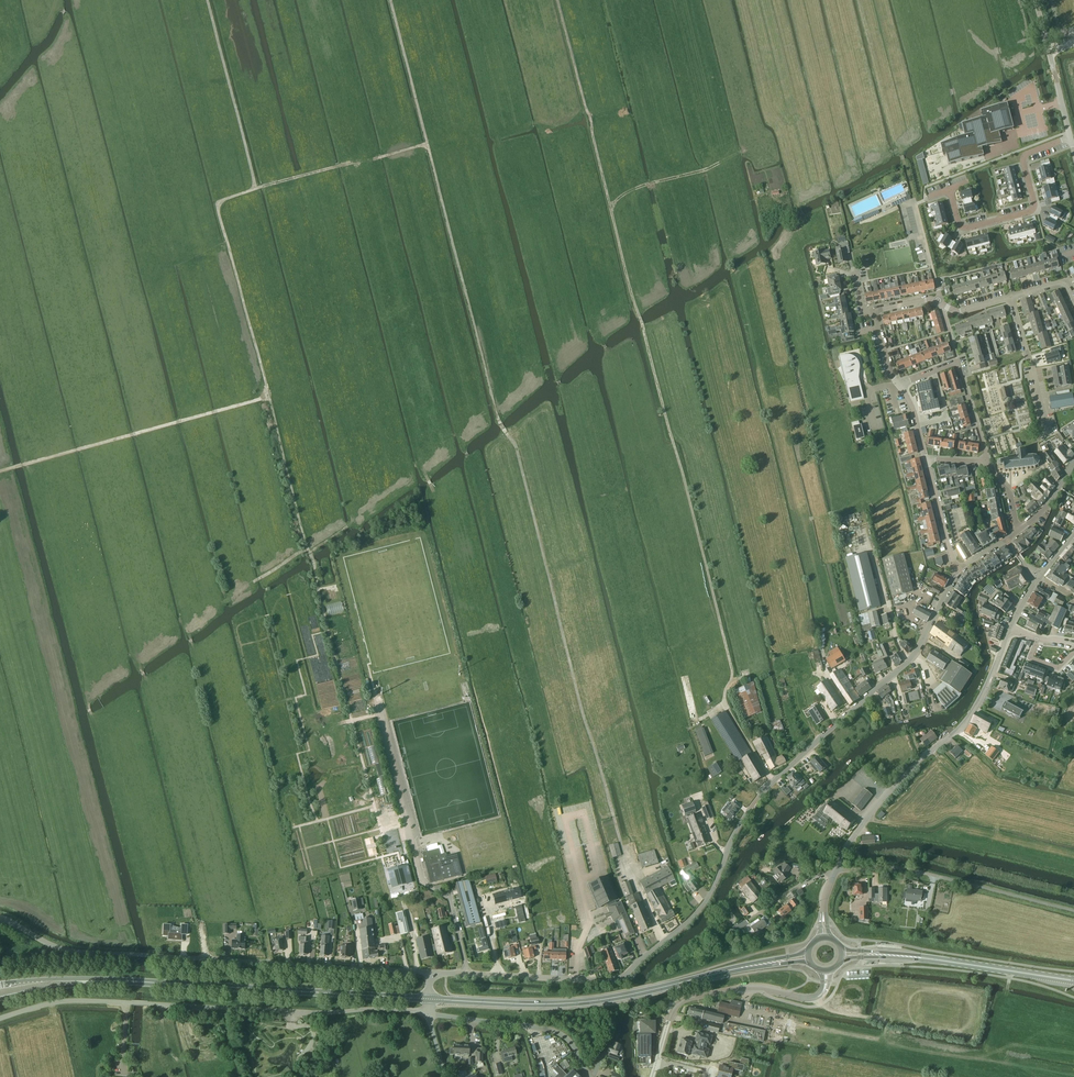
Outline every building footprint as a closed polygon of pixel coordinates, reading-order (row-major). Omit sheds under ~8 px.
[(965,136),(940,144),(944,157),(947,156),(949,165),(984,156),(982,148),(993,145),(1002,143),(1001,140),(999,132),(1014,129),(1014,128),(1011,117),(1008,104),(984,110),(981,111),(982,118),(968,122),(962,124),(963,127),(963,128),(965,136)] [(924,151),(926,156),(937,153),(935,147),(924,151)] [(923,153),(916,158),(917,161),(923,160),(924,159),(923,156),(923,153)] [(923,160),(917,161),(923,185),(929,183),(923,160)] [(1050,163),(1041,165),(1042,168),(1037,169),(1038,172),(1037,172),(1038,176),(1050,173),(1048,167),(1051,166),(1050,163)] [(1017,178),(1015,173),(1006,175),(1004,176),(1005,181),(1017,178)] [(1046,181),(1046,184),(1055,182),(1054,178),(1051,179),(1050,173),(1038,176),(1039,179),(1040,179),(1041,182),(1046,181)] [(1018,183),(1017,178),(1005,181),(1006,186),(1018,183)] [(1056,185),(1055,182),(1046,184),(1047,187),(1042,188),(1043,191),(1042,191),(1043,195),(1055,192),(1053,186),(1056,185)] [(1019,189),(1018,183),(1006,186),(1008,192),(1010,191),(1019,189)] [(963,200),(964,203),(972,201),(971,198),(972,197),(971,190),(960,193),(961,198),(962,201),(963,200)] [(1056,198),(1055,192),(1043,195),(1044,198),(1045,198),(1046,201),(1051,200),(1052,203),(1060,201),(1059,197),(1056,198)] [(972,201),(964,203),(965,206),(963,206),(965,214),(976,211),(974,204),(973,204),(972,201)] [(942,226),(943,225),(948,224),(943,203),(936,205),(936,203),(928,205),(928,207),(931,207),(932,213),(931,213),(932,218),(933,218),(936,227),(934,228),(934,230),(942,228),(942,226)] [(1052,212),(1050,217),(1057,221),(1058,218),(1059,219),(1060,218),(1062,220),(1065,214),(1063,212),(1053,207),(1051,212),(1052,212)] [(1057,221),(1050,217),(1047,222),(1046,221),(1043,226),(1053,231),(1056,224),(1055,224),(1057,221)] [(1036,234),(1035,228),(1033,229),(1032,222),(1031,222),(1027,224),(1024,225),(1027,237),(1027,236),(1036,234)] [(1027,237),(1024,225),(1023,225),(1021,226),(1021,225),(1016,226),(1019,239),(1026,237),(1027,237)] [(1019,239),(1016,226),(1016,227),(1013,228),(1013,227),(1008,229),(1010,235),(1009,235),(1010,240),(1019,238),(1019,239)] [(947,247),(949,248),(954,241),(951,240),(952,239),(945,235),(945,236),(941,234),(937,242),(940,243),(940,244),(946,248),(947,247)] [(990,244),(987,234),(980,236),(983,246),(990,244)] [(980,236),(973,238),(976,248),(983,246),(980,236)] [(965,240),(968,250),(976,248),(973,238),(965,240)] [(954,241),(949,248),(952,250),(952,251),(958,255),(963,246),(959,243),(957,242),(956,243),(954,241)] [(844,247),(845,249),(836,251),(839,263),(848,262),(846,254),(849,253),(848,247),(844,247)] [(817,265),(826,264),(825,259),(827,259),(830,258),(829,250),(823,252),(823,251),(814,253),(817,265)] [(1050,261),(1052,269),(1059,267),(1058,264),(1060,263),(1058,256),(1056,256),(1055,255),(1052,256),(1053,260),(1050,261)] [(1041,262),(1036,263),(1039,273),(1045,271),(1043,263),(1043,261),(1041,262)] [(1045,271),(1052,269),(1050,261),(1043,263),(1045,271)] [(1034,265),(1030,267),(1032,274),(1039,273),(1036,263),(1034,264),(1034,265)] [(1025,276),(1032,274),(1030,267),(1023,268),(1025,276)] [(1025,276),(1023,268),(1017,270),(1019,278),(1025,276)] [(1019,278),(1017,270),(1010,272),(1008,273),(1010,279),(1012,279),(1012,280),(1019,278)] [(1004,273),(998,275),(1000,283),(1007,281),(1004,273)] [(830,284),(830,286),(841,284),(840,280),(839,280),(838,277),(836,278),(835,275),(827,276),(828,284),(830,284)] [(993,285),(1000,283),(998,275),(991,277),(993,285)] [(932,277),(929,278),(930,282),(926,282),(928,291),(935,289),(933,281),(932,277)] [(987,287),(993,285),(991,277),(984,279),(987,287)] [(915,279),(916,284),(912,285),(914,294),(921,292),(919,284),(918,284),(917,278),(915,279)] [(978,280),(980,289),(987,287),(984,279),(978,280)] [(974,291),(980,289),(978,280),(972,282),(974,291)] [(895,283),(896,289),(892,289),(894,298),(901,296),(899,288),(898,282),(895,283)] [(921,292),(928,291),(926,282),(919,284),(921,292)] [(968,292),(974,291),(972,282),(965,284),(968,292)] [(887,299),(894,298),(892,289),(891,283),(888,283),(889,290),(885,291),(887,299)] [(899,288),(901,296),(907,295),(906,286),(905,287),(905,283),(902,284),(903,287),(899,288)] [(841,284),(830,286),(830,288),(827,289),(829,297),(840,294),(839,291),(841,291),(840,288),(841,288),(841,284)] [(882,291),(879,292),(880,301),(887,299),(885,291),(884,284),(881,285),(882,291)] [(965,284),(959,286),(961,294),(968,292),(965,284)] [(907,295),(914,294),(912,285),(906,286),(907,295)] [(955,296),(961,294),(959,286),(952,288),(955,296)] [(875,289),(876,293),(872,293),(874,302),(880,301),(879,292),(878,288),(875,289)] [(1051,299),(1053,298),(1054,301),(1062,298),(1059,291),(1049,296),(1051,299)] [(874,302),(872,293),(865,295),(867,303),(874,302)] [(846,303),(844,297),(835,299),(835,300),(834,300),(835,304),(834,304),(834,306),(846,303)] [(1021,301),(1023,308),(1033,305),(1031,298),(1021,301)] [(1062,298),(1054,301),(1057,307),(1065,304),(1062,298)] [(1068,310),(1065,304),(1057,307),(1060,314),(1068,310)] [(1028,315),(1035,313),(1033,305),(1023,308),(1025,315),(1028,315)] [(1003,306),(996,308),(999,318),(1006,316),(1003,306)] [(999,318),(996,308),(989,311),(990,314),(992,320),(999,318)] [(848,315),(847,309),(837,311),(838,312),(837,312),(838,315),(836,316),(837,317),(848,315)] [(915,310),(917,318),(923,316),(922,309),(915,310)] [(910,319),(917,318),(915,310),(909,312),(910,319)] [(1063,320),(1071,316),(1068,310),(1060,314),(1063,320)] [(933,320),(940,318),(938,311),(931,313),(933,320)] [(909,312),(902,313),(904,320),(910,319),(909,312)] [(1030,322),(1040,319),(1038,312),(1035,313),(1028,315),(1030,322)] [(897,322),(904,320),(902,313),(895,314),(897,322)] [(842,322),(851,320),(850,314),(848,315),(837,317),(836,316),(833,316),(834,320),(840,318),(841,322),(842,322)] [(895,314),(889,316),(890,323),(897,322),(895,314)] [(993,323),(992,320),(990,314),(982,316),(985,325),(993,323)] [(889,331),(892,330),(891,326),(890,323),(889,316),(882,317),(884,325),(884,327),(888,326),(889,331)] [(978,327),(985,325),(982,316),(975,318),(978,327)] [(1073,323),(1071,316),(1063,320),(1066,326),(1073,323)] [(935,327),(943,325),(940,318),(933,320),(935,327)] [(968,320),(969,323),(972,329),(978,327),(975,318),(968,320)] [(1030,322),(1032,328),(1042,326),(1040,319),(1030,322)] [(853,326),(851,320),(842,322),(842,323),(841,323),(842,326),(841,327),(841,329),(853,326)] [(972,333),(972,329),(969,323),(962,325),(965,335),(972,333)] [(1069,332),(1073,330),(1073,324),(1073,323),(1066,326),(1063,327),(1065,330),(1066,330),(1067,333),(1069,332)] [(945,332),(943,325),(935,327),(937,334),(945,332)] [(958,337),(965,335),(962,325),(955,327),(958,337)] [(838,327),(839,331),(841,330),(842,335),(844,334),(845,338),(854,337),(853,332),(854,332),(853,326),(841,329),(841,327),(838,327)] [(999,333),(999,335),(1010,332),(1009,326),(1000,328),(1001,332),(999,333)] [(1042,326),(1032,328),(1034,336),(1037,335),(1044,333),(1042,326)] [(1000,338),(1003,338),(1004,341),(1012,339),(1010,332),(999,335),(1000,338)] [(1047,332),(1044,333),(1037,335),(1039,342),(1049,339),(1047,332)] [(982,343),(980,336),(977,337),(969,339),(971,346),(979,343),(979,344),(982,343)] [(1006,348),(1014,345),(1012,339),(1004,341),(1006,348)] [(1049,339),(1039,342),(1041,349),(1051,346),(1049,339)] [(938,347),(934,348),(938,357),(944,354),(941,346),(940,344),(939,340),(936,341),(938,347)] [(934,348),(931,350),(930,348),(931,348),(928,341),(925,342),(927,349),(928,349),(928,351),(931,359),(938,357),(934,348)] [(943,343),(940,344),(941,346),(944,354),(951,351),(947,343),(944,345),(943,343)] [(981,350),(979,344),(979,343),(971,346),(972,352),(981,350)] [(1016,352),(1014,345),(1006,348),(1007,354),(1016,352)] [(1052,354),(1045,355),(1046,360),(1047,364),(1060,361),(1058,352),(1062,351),(1061,347),(1051,349),(1052,354)] [(916,349),(913,350),(918,364),(925,362),(921,353),(918,355),(916,349)] [(910,351),(912,357),(908,358),(912,367),(918,364),(913,350),(910,351)] [(984,353),(982,353),(981,350),(972,352),(974,359),(985,356),(984,353)] [(928,351),(921,353),(925,362),(931,359),(928,351)] [(862,399),(857,375),(859,368),(859,367),(859,366),(859,365),(859,364),(859,363),(858,362),(858,361),(857,360),(856,359),(855,358),(854,358),(853,357),(852,357),(850,356),(849,356),(848,356),(847,356),(845,356),(839,358),(841,367),(839,369),(840,373),(844,381),(844,380),(850,402),(862,399)] [(986,359),(985,356),(974,359),(976,365),(985,363),(984,359),(986,359)] [(905,369),(912,367),(908,358),(902,361),(905,369)] [(896,363),(899,372),(905,369),(902,361),(896,363)] [(1071,385),(1068,366),(1061,368),(1061,367),(1052,368),(1055,387),(1062,386),(1071,385)] [(960,390),(961,390),(964,389),(960,379),(957,379),(955,371),(941,376),(946,395),(949,394),(950,396),(961,393),(960,390)] [(932,381),(914,384),(916,392),(919,392),(923,413),(940,409),(938,399),(936,400),(932,381)] [(1011,397),(1008,388),(1000,390),(1002,399),(1011,397)] [(1052,409),(1073,405),(1073,398),(1073,393),(1050,397),(1052,409)] [(949,400),(949,401),(951,406),(956,405),(956,404),(958,403),(958,404),(964,402),(962,397),(956,398),(957,398),(955,399),(949,400)] [(955,411),(958,410),(959,414),(967,412),(965,405),(957,408),(950,410),(951,412),(955,411)] [(969,418),(967,412),(959,414),(961,421),(969,418)] [(908,415),(892,419),(895,429),(909,426),(908,421),(909,421),(908,415)] [(971,425),(969,418),(961,421),(963,427),(971,425)] [(854,428),(857,440),(864,438),(861,426),(860,426),(859,421),(852,423),(853,428),(854,428)] [(1065,432),(1064,430),(1062,431),(1063,434),(1066,438),(1070,436),(1073,440),(1073,439),(1073,426),(1065,432)] [(904,435),(906,441),(914,439),(913,432),(904,435)] [(949,438),(948,441),(947,448),(954,449),(955,443),(956,443),(957,435),(953,434),(952,439),(949,438)] [(939,436),(938,439),(935,439),(934,446),(941,447),(942,440),(942,437),(943,436),(940,436),(939,436)] [(914,439),(906,441),(907,448),(916,446),(914,439)] [(1069,460),(1071,458),(1073,455),(1070,450),(1068,451),(1063,445),(1058,449),(1062,453),(1063,452),(1067,456),(1066,456),(1069,460)] [(918,453),(916,446),(907,448),(909,455),(918,453)] [(1064,464),(1069,460),(1066,456),(1067,456),(1063,452),(1062,453),(1058,449),(1054,452),(1064,464)] [(1005,471),(1009,471),(1035,467),(1038,466),(1040,463),(1039,459),(1037,456),(1033,456),(1026,457),(1025,450),(1016,451),(1016,452),(1011,452),(1012,458),(1003,459),(1003,463),(998,464),(998,470),(1004,469),(1005,471)] [(1048,468),(1051,473),(1058,467),(1060,466),(1056,461),(1055,461),(1048,451),(1044,453),(1047,460),(1046,461),(1049,464),(1048,465),(1049,467),(1048,468)] [(910,468),(912,468),(921,466),(919,459),(913,461),(912,459),(907,461),(907,464),(909,463),(910,468)] [(923,472),(921,466),(912,468),(913,473),(914,474),(923,472)] [(946,478),(943,467),(941,468),(941,466),(937,467),(940,480),(946,478)] [(952,477),(949,467),(949,466),(943,467),(946,478),(952,477)] [(968,473),(967,466),(961,468),(964,479),(972,477),(971,472),(968,473)] [(1063,475),(1058,467),(1051,473),(1057,482),(1063,475)] [(923,472),(914,474),(913,473),(910,474),(911,477),(912,477),(912,478),(915,477),(916,481),(924,479),(923,472)] [(1043,482),(1045,484),(1048,487),(1052,491),(1055,486),(1052,482),(1048,478),(1043,482)] [(926,485),(924,479),(916,481),(917,486),(917,487),(926,485)] [(1029,488),(1033,492),(1044,502),(1047,498),(1052,491),(1048,487),(1045,484),(1040,488),(1034,482),(1029,488)] [(927,491),(926,485),(917,487),(917,486),(913,486),(914,490),(918,489),(919,494),(927,491)] [(989,500),(999,498),(997,489),(996,489),(995,486),(985,488),(988,501),(989,501),(989,500)] [(961,495),(959,488),(943,492),(945,497),(948,496),(948,498),(961,495)] [(920,503),(923,502),(922,500),(929,498),(927,491),(919,494),(920,499),(916,499),(917,503),(919,502),(920,503)] [(1044,502),(1033,492),(1031,495),(1035,499),(1034,500),(1040,507),(1044,502)] [(1000,504),(999,498),(989,500),(989,501),(990,503),(990,505),(989,506),(990,511),(1001,509),(1000,504)] [(1032,501),(1024,509),(1030,515),(1038,506),(1032,501)] [(923,512),(932,510),(930,503),(923,505),(923,502),(920,503),(920,504),(918,505),(918,508),(922,507),(923,511),(923,512)] [(1071,511),(1066,518),(1073,525),(1073,507),(1071,511)] [(924,517),(921,518),(922,521),(925,520),(925,518),(933,516),(932,510),(923,512),(924,517)] [(1055,523),(1053,528),(1059,531),(1061,526),(1067,514),(1061,511),(1055,523)] [(935,523),(933,516),(925,518),(925,520),(926,525),(935,523)] [(996,520),(998,525),(1003,537),(1007,535),(1003,519),(996,520)] [(925,534),(928,533),(928,531),(937,529),(935,523),(926,525),(928,530),(924,530),(925,534)] [(989,531),(988,531),(989,535),(990,534),(991,537),(994,535),(997,541),(1003,537),(998,525),(988,530),(989,531)] [(1033,527),(1026,533),(1028,535),(1027,536),(1029,539),(1028,539),(1032,543),(1034,541),(1031,538),(1034,536),(1035,537),(1038,534),(1040,533),(1036,528),(1034,529),(1033,527)] [(1065,534),(1059,531),(1053,528),(1049,536),(1061,542),(1065,534)] [(938,535),(937,529),(928,531),(928,533),(930,538),(938,535)] [(983,548),(980,544),(978,545),(969,531),(960,537),(972,555),(983,548)] [(990,538),(991,537),(990,534),(989,535),(988,531),(982,535),(977,538),(976,538),(980,544),(983,548),(992,543),(990,538)] [(1032,543),(1028,539),(1029,539),(1027,536),(1028,535),(1026,533),(1013,543),(1020,552),(1025,549),(1028,547),(1028,546),(1032,543)] [(938,535),(930,538),(928,538),(929,543),(927,544),(928,547),(934,545),(933,544),(940,542),(938,535)] [(1052,540),(1047,546),(1054,552),(1059,546),(1052,540)] [(1054,552),(1047,546),(1043,542),(1036,550),(1047,560),(1054,552)] [(956,548),(964,560),(968,558),(961,545),(956,548)] [(1071,545),(1060,557),(1065,562),(1066,562),(1069,564),(1071,561),(1068,558),(1070,556),(1073,553),(1073,554),(1073,548),(1071,545)] [(1007,560),(1011,557),(1013,556),(1006,546),(1000,550),(1003,555),(1007,560)] [(994,554),(995,556),(1001,564),(1007,560),(1003,555),(1000,550),(994,554)] [(867,554),(846,559),(859,612),(881,607),(867,554)] [(904,554),(882,560),(892,597),(914,592),(904,554)] [(1001,564),(995,556),(989,560),(988,559),(989,560),(994,568),(994,569),(996,568),(996,567),(1001,564)] [(929,560),(932,570),(941,567),(938,557),(929,560)] [(982,563),(982,564),(988,573),(989,572),(989,571),(994,568),(989,560),(988,559),(982,563)] [(1071,568),(1070,567),(1066,564),(1061,559),(1060,561),(1059,561),(1051,571),(1057,575),(1055,577),(1064,584),(1062,587),(1065,589),(1072,577),(1069,576),(1064,572),(1066,569),(1068,569),(1069,570),(1071,568)] [(982,577),(983,576),(983,575),(988,573),(982,564),(976,568),(981,576),(981,575),(982,577)] [(1009,590),(1010,589),(1021,583),(1023,585),(1029,582),(1019,566),(1008,573),(1008,574),(1002,578),(1009,590)] [(976,568),(976,567),(969,571),(975,580),(976,579),(981,576),(976,568)] [(972,583),(971,582),(974,579),(975,580),(969,571),(968,571),(963,576),(970,584),(970,585),(972,583)] [(1058,584),(1062,587),(1064,584),(1055,577),(1057,575),(1051,571),(1046,578),(1057,585),(1058,584)] [(937,574),(937,575),(933,582),(945,588),(949,581),(937,574)] [(970,584),(963,576),(962,577),(958,583),(966,589),(967,590),(968,588),(967,587),(970,584)] [(1073,588),(1073,579),(1072,577),(1065,589),(1069,591),(1071,592),(1073,588)] [(993,583),(996,587),(1002,583),(999,579),(993,583)] [(966,589),(958,583),(958,584),(954,590),(964,596),(965,595),(964,594),(966,589)] [(981,592),(980,594),(989,597),(987,601),(994,606),(994,605),(1001,596),(1002,598),(1003,597),(1005,595),(995,588),(990,583),(981,592)] [(934,586),(932,590),(931,590),(939,595),(941,590),(934,586)] [(1035,592),(1048,599),(1049,597),(1051,594),(1038,587),(1035,592)] [(945,604),(955,610),(961,614),(963,611),(957,607),(962,599),(952,592),(945,604)] [(1005,595),(1003,597),(1009,602),(1013,598),(1007,593),(1005,595)] [(1043,599),(1033,593),(1027,604),(1037,610),(1041,604),(1042,604),(1043,602),(1042,601),(1043,599)] [(1049,597),(1048,599),(1047,600),(1054,604),(1054,603),(1058,596),(1053,593),(1051,598),(1049,597)] [(980,594),(978,601),(980,602),(981,608),(982,608),(984,605),(985,605),(986,604),(987,601),(989,597),(980,594)] [(1001,596),(994,605),(997,607),(1004,598),(1002,598),(1001,596)] [(1058,596),(1054,603),(1062,607),(1066,600),(1058,596)] [(997,607),(1005,613),(1012,604),(1004,598),(997,607)] [(982,608),(980,614),(994,620),(995,618),(998,619),(1000,613),(997,612),(998,611),(985,605),(984,605),(982,608)] [(1052,623),(1051,626),(1059,629),(1067,611),(1056,606),(1049,622),(1052,623)] [(913,615),(927,622),(931,614),(918,607),(913,615)] [(895,610),(899,622),(905,620),(901,609),(895,610)] [(881,626),(877,611),(868,613),(871,628),(881,626)] [(871,628),(868,613),(859,615),(863,632),(872,629),(871,628)] [(957,613),(954,617),(963,623),(966,618),(957,613)] [(881,616),(883,626),(892,624),(890,614),(881,616)] [(1029,622),(1026,626),(1036,631),(1038,627),(1041,629),(1044,622),(1045,623),(1047,621),(1036,614),(1034,617),(1030,614),(1027,621),(1029,622)] [(1071,634),(1073,623),(1068,621),(1068,619),(1065,618),(1063,626),(1066,627),(1065,632),(1067,633),(1071,634)] [(931,634),(948,647),(957,635),(940,621),(931,634)] [(996,625),(993,633),(1001,636),(1004,628),(996,625)] [(993,633),(989,632),(989,634),(988,637),(991,638),(1000,641),(1001,636),(993,633)] [(969,644),(957,635),(948,647),(960,656),(969,644)] [(1014,640),(1010,648),(1020,653),(1024,645),(1025,645),(1027,642),(1026,642),(1020,640),(1019,642),(1014,640)] [(909,652),(912,648),(907,643),(903,641),(899,642),(900,647),(902,648),(907,653),(909,652)] [(884,644),(880,646),(883,653),(888,651),(885,644),(884,644)] [(1010,648),(1007,657),(1016,661),(1018,656),(1019,657),(1020,653),(1010,648)] [(932,663),(938,654),(933,650),(927,660),(932,663)] [(840,651),(830,657),(825,659),(831,669),(846,661),(840,651)] [(891,658),(896,667),(899,665),(899,664),(899,663),(900,663),(904,660),(899,652),(894,656),(891,658)] [(932,663),(945,672),(951,662),(938,654),(932,663)] [(1007,657),(1002,667),(1006,669),(1005,673),(1012,676),(1014,672),(1016,668),(1013,667),(1016,661),(1007,657)] [(883,659),(872,664),(876,673),(887,668),(883,659)] [(970,665),(961,659),(958,664),(966,670),(970,665)] [(951,662),(945,672),(939,680),(947,686),(936,695),(939,701),(946,709),(959,697),(961,695),(960,694),(972,675),(952,661),(951,662)] [(1026,663),(1023,673),(1029,675),(1033,666),(1026,663)] [(1033,666),(1029,675),(1036,677),(1039,668),(1033,666)] [(859,670),(856,671),(859,675),(861,674),(863,677),(868,674),(865,668),(859,671),(859,670)] [(1039,668),(1036,677),(1042,680),(1046,670),(1039,668)] [(860,696),(856,690),(855,691),(841,669),(830,676),(850,706),(860,698),(859,697),(860,696)] [(909,680),(910,681),(917,678),(914,670),(904,673),(907,681),(909,680)] [(1048,682),(1047,685),(1054,688),(1053,690),(1058,677),(1051,675),(1050,678),(1048,682)] [(1058,677),(1053,690),(1056,690),(1056,689),(1061,690),(1062,687),(1064,688),(1065,684),(1063,683),(1064,680),(1058,677)] [(912,689),(910,681),(909,680),(907,681),(899,684),(902,692),(912,689)] [(1013,685),(1002,680),(1000,687),(1003,689),(1008,692),(1010,687),(1012,688),(1013,685)] [(817,688),(826,701),(833,711),(843,704),(827,681),(817,688)] [(855,689),(856,690),(860,696),(861,696),(871,688),(865,681),(855,689)] [(734,691),(746,718),(761,712),(753,682),(734,691)] [(1028,684),(1026,690),(1035,694),(1037,688),(1028,684)] [(891,697),(888,694),(892,691),(887,685),(882,688),(887,695),(889,698),(888,699),(891,703),(891,702),(893,713),(895,712),(894,701),(891,697)] [(888,705),(891,703),(888,699),(889,698),(887,695),(882,688),(877,692),(882,699),(884,697),(886,699),(885,700),(888,705)] [(918,691),(907,694),(903,695),(905,705),(910,704),(909,702),(919,700),(918,691)] [(1024,712),(1005,702),(1002,709),(1020,718),(1023,712),(1024,712)] [(813,708),(807,711),(816,725),(817,725),(826,719),(818,705),(817,703),(812,706),(813,708)] [(741,760),(751,753),(725,711),(711,720),(737,762),(741,760)] [(993,722),(976,712),(970,724),(976,727),(987,734),(993,722)] [(969,725),(965,733),(972,737),(977,729),(976,728),(976,727),(970,724),(970,725),(969,725)] [(713,753),(703,728),(695,732),(705,757),(713,753)] [(926,747),(937,738),(932,731),(920,739),(926,747)] [(766,736),(753,742),(760,756),(762,755),(770,770),(785,763),(782,755),(776,758),(776,757),(776,755),(766,736)] [(956,759),(956,758),(963,751),(957,746),(950,753),(956,759)] [(985,755),(993,761),(999,752),(992,747),(985,755)] [(741,760),(754,782),(765,775),(751,753),(741,760)] [(827,767),(818,756),(811,762),(809,764),(816,772),(818,770),(820,773),(827,767)] [(719,761),(707,768),(712,778),(725,770),(719,761)] [(797,777),(793,773),(788,778),(791,782),(790,783),(791,783),(793,786),(793,787),(794,787),(797,791),(804,785),(805,784),(805,783),(800,776),(799,778),(797,776),(797,777)] [(786,795),(790,791),(785,786),(781,789),(786,795)] [(852,804),(861,811),(873,796),(864,788),(852,804)] [(684,816),(687,816),(692,814),(696,812),(692,802),(681,806),(684,816)] [(828,820),(830,817),(847,831),(855,820),(832,802),(829,806),(826,804),(818,813),(813,819),(824,828),(825,827),(826,825),(827,824),(827,823),(827,822),(828,820)] [(725,807),(722,811),(724,813),(723,813),(726,816),(725,817),(728,819),(729,818),(730,819),(733,814),(734,812),(735,813),(739,808),(732,803),(730,806),(729,806),(727,805),(725,807)] [(702,808),(707,820),(714,817),(710,805),(702,808)] [(880,819),(885,815),(882,811),(877,816),(880,819)] [(693,816),(692,814),(687,816),(687,818),(686,818),(692,833),(700,830),(699,828),(704,826),(700,813),(693,816)] [(700,830),(692,833),(697,847),(711,842),(704,826),(699,828),(700,830)] [(862,837),(862,844),(875,843),(875,835),(862,837)] [(609,845),(613,858),(622,855),(618,843),(609,845)] [(427,852),(423,853),(424,856),(431,883),(445,879),(462,875),(456,854),(446,856),(443,857),(441,858),(440,855),(438,849),(427,852)] [(654,850),(638,855),(642,869),(659,864),(654,850)] [(473,872),(470,858),(463,860),(466,873),(473,872)] [(409,861),(391,865),(397,890),(415,885),(409,861)] [(786,874),(790,868),(784,863),(781,867),(780,866),(773,872),(781,882),(788,876),(786,874)] [(646,895),(659,888),(675,880),(668,866),(639,881),(646,895)] [(686,882),(688,884),(687,885),(687,886),(684,888),(688,892),(691,890),(693,892),(699,888),(693,881),(695,880),(693,876),(692,877),(685,869),(680,872),(687,881),(686,882)] [(485,877),(486,884),(496,881),(494,874),(485,877)] [(634,934),(627,917),(621,901),(616,903),(615,900),(617,899),(607,876),(601,879),(601,878),(595,881),(589,884),(599,907),(606,904),(607,907),(609,913),(604,914),(606,918),(611,917),(613,922),(614,922),(617,929),(621,927),(625,938),(634,934)] [(752,903),(761,896),(750,882),(751,881),(747,877),(742,880),(743,881),(739,885),(741,888),(741,889),(752,903)] [(454,884),(461,909),(465,927),(481,923),(469,880),(454,884)] [(620,885),(625,897),(633,894),(628,881),(620,885)] [(861,884),(853,885),(854,895),(863,894),(862,889),(861,884)] [(519,899),(516,887),(490,894),(493,905),(519,899)] [(904,893),(904,899),(906,900),(916,901),(921,901),(921,899),(924,899),(925,894),(922,894),(922,891),(918,891),(915,890),(913,890),(912,890),(912,887),(908,887),(907,894),(904,893)] [(674,916),(659,888),(646,895),(661,923),(674,916)] [(879,895),(875,895),(875,888),(869,888),(869,899),(875,899),(875,902),(879,902),(879,895)] [(879,894),(879,895),(879,902),(887,902),(887,889),(879,889),(879,894)] [(652,927),(647,916),(637,893),(626,897),(641,932),(652,927)] [(351,900),(353,911),(362,909),(360,899),(351,900)] [(794,899),(789,902),(793,908),(797,904),(794,899)] [(517,918),(515,918),(515,920),(518,919),(519,923),(525,921),(522,905),(515,907),(517,918)] [(751,912),(746,905),(740,910),(745,916),(751,912)] [(786,905),(778,911),(783,917),(791,911),(786,905)] [(732,924),(742,918),(733,906),(724,912),(732,924)] [(869,920),(869,907),(860,908),(860,920),(869,920)] [(444,908),(437,909),(440,919),(447,917),(446,912),(445,913),(444,908)] [(395,913),(400,935),(407,933),(402,912),(395,913)] [(359,930),(360,939),(374,938),(372,919),(371,919),(365,917),(362,923),(362,929),(359,930)] [(751,928),(757,936),(762,933),(760,930),(766,926),(762,920),(760,922),(758,919),(754,922),(755,925),(751,928)] [(187,935),(188,924),(183,924),(182,930),(170,929),(170,925),(163,924),(163,934),(169,934),(169,938),(182,938),(182,935),(187,935)] [(388,925),(391,936),(397,934),(394,924),(388,925)] [(451,952),(447,936),(445,926),(431,929),(438,956),(451,952)] [(477,928),(480,939),(486,937),(483,927),(477,928)] [(232,949),(245,949),(245,941),(244,941),(244,936),(237,935),(237,940),(232,940),(232,949)] [(300,945),(300,954),(301,954),(301,955),(303,955),(304,954),(307,955),(308,945),(308,942),(308,938),(304,937),(299,936),(299,937),(299,942),(301,942),(300,945)] [(324,947),(321,946),(320,956),(321,956),(322,957),(324,957),(324,956),(328,956),(328,947),(329,936),(322,936),(321,944),(324,944),(324,947)] [(428,937),(422,938),(416,939),(421,960),(433,957),(428,937)] [(530,939),(532,946),(539,944),(538,937),(530,939)] [(283,951),(283,950),(282,944),(283,944),(282,938),(273,939),(274,942),(273,942),(274,946),(275,946),(276,951),(279,951),(280,951),(283,951)] [(375,948),(374,938),(360,939),(362,949),(375,948)] [(346,942),(345,947),(341,946),(340,952),(341,952),(341,957),(342,957),(342,958),(344,958),(345,957),(349,958),(350,954),(351,954),(351,947),(351,943),(346,942)] [(627,954),(623,944),(613,949),(617,959),(619,960),(621,959),(622,957),(622,956),(627,954)] [(507,950),(503,951),(505,958),(508,957),(509,958),(515,957),(513,950),(517,949),(517,945),(510,947),(510,949),(507,950)] [(525,959),(527,958),(527,959),(534,957),(532,951),(536,950),(536,946),(522,949),(525,959)] [(601,952),(606,964),(609,973),(619,970),(611,948),(608,949),(607,946),(603,948),(604,951),(601,952)] [(584,949),(586,956),(587,959),(592,957),(592,955),(589,947),(584,949)] [(375,948),(362,949),(363,959),(378,958),(377,953),(376,953),(375,948)] [(724,1014),(738,1018),(742,1003),(731,1000),(730,1004),(720,1002),(717,1013),(724,1014)] [(875,1002),(874,1012),(888,1014),(889,1008),(887,1008),(888,1004),(875,1002)] [(688,1011),(687,1015),(697,1017),(697,1018),(701,1019),(703,1010),(699,1009),(699,1010),(689,1007),(688,1011)] [(702,1015),(701,1019),(710,1021),(722,1024),(724,1014),(717,1013),(703,1010),(702,1015)] [(637,1035),(637,1064),(650,1064),(651,1064),(650,1048),(655,1048),(655,1035),(650,1035),(650,1033),(654,1033),(654,1023),(637,1023),(637,1030),(637,1034),(639,1034),(639,1035),(637,1035)] [(707,1030),(718,1033),(720,1026),(709,1023),(707,1030)] [(724,1023),(722,1034),(763,1042),(765,1031),(724,1023)] [(690,1048),(691,1042),(681,1040),(677,1053),(688,1056),(689,1052),(691,1053),(691,1054),(706,1058),(709,1049),(706,1049),(707,1045),(710,1045),(712,1037),(697,1033),(694,1041),(698,1042),(696,1046),(694,1046),(693,1049),(690,1048)] [(619,1049),(621,1045),(614,1043),(613,1047),(610,1046),(607,1052),(610,1053),(608,1058),(616,1061),(618,1057),(618,1056),(617,1056),(618,1053),(621,1055),(622,1051),(619,1049)] [(449,1054),(453,1054),(469,1055),(470,1045),(454,1045),(454,1048),(449,1048),(449,1054)] [(502,1051),(502,1052),(500,1052),(503,1061),(508,1060),(509,1062),(513,1061),(511,1056),(516,1055),(515,1048),(502,1051)] [(306,1053),(303,1056),(307,1061),(311,1057),(306,1053)] [(535,1061),(537,1066),(538,1072),(539,1076),(546,1076),(544,1070),(541,1059),(535,1061)] [(559,1064),(560,1064),(563,1071),(573,1065),(569,1059),(559,1064)] [(719,1069),(718,1072),(714,1071),(714,1073),(718,1074),(717,1076),(730,1076),(732,1069),(743,1072),(744,1066),(730,1062),(729,1068),(720,1066),(719,1069)] [(493,1065),(496,1076),(503,1074),(500,1063),(493,1065)] [(572,1070),(568,1074),(567,1075),(557,1066),(553,1070),(558,1074),(561,1076),(579,1076),(572,1070)]
